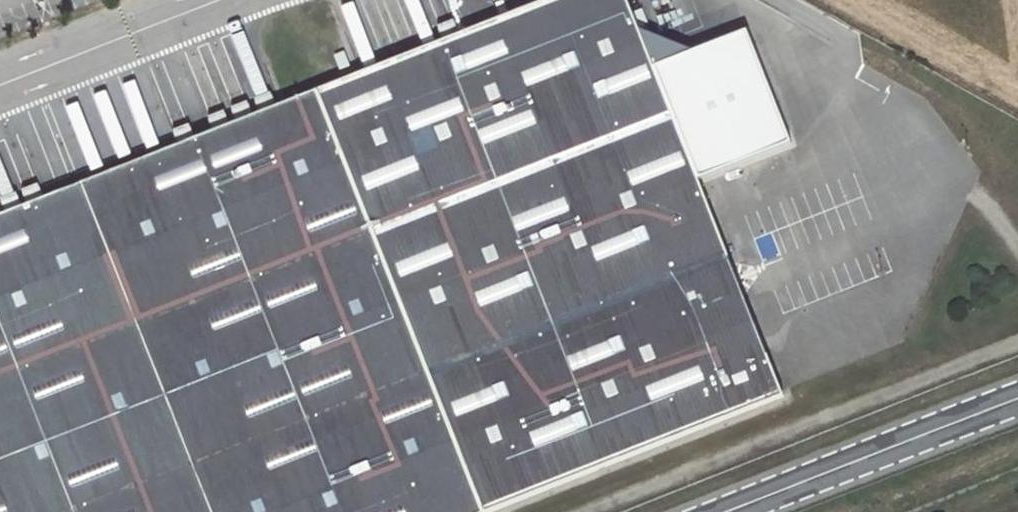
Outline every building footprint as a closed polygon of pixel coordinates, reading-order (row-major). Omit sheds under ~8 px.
[(469,30),(443,40),(0,215),(0,511),(480,511),(788,387),(637,0),(545,0),(469,30)]
